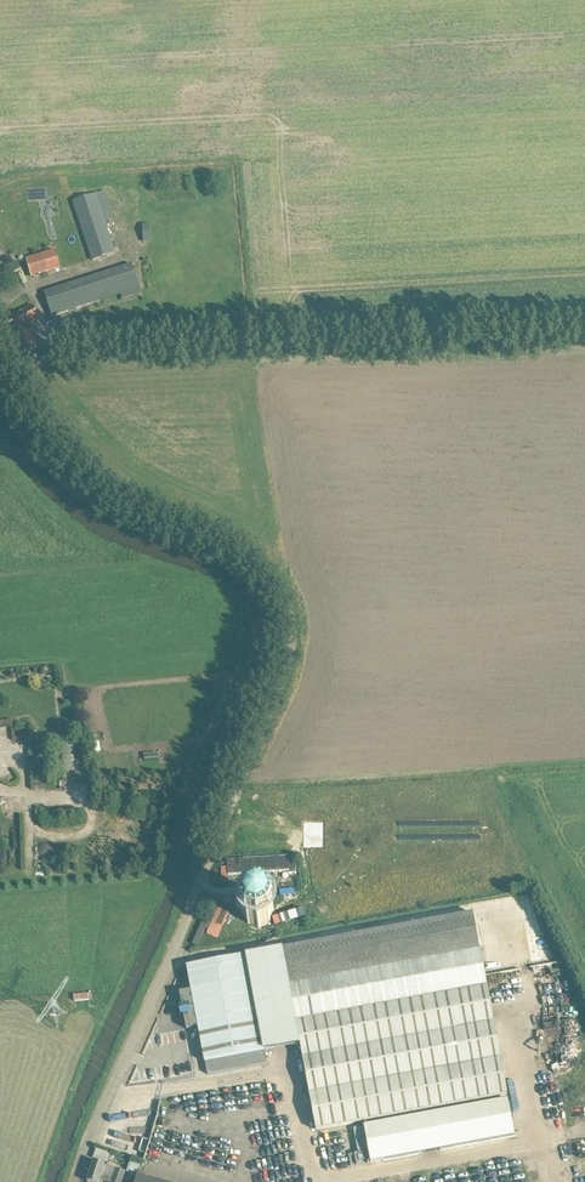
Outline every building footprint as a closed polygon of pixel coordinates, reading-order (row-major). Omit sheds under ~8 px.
[(115,253),(97,194),(74,202),(92,260),(115,253)] [(60,268),(55,251),(26,259),(31,276),(60,268)] [(21,269),(18,262),(1,270),(4,277),(21,269)] [(133,264),(95,275),(44,292),(52,316),(120,295),(122,300),(142,293),(133,264)] [(323,822),(303,822),(303,847),(311,847),(311,846),(323,846),(323,822)] [(296,874),(295,857),(227,860),(228,875),(289,871),(289,874),(296,874)] [(274,912),(274,911),(274,910),(273,909),(269,902),(269,900),(268,899),(267,899),(259,897),(258,896),(257,895),(257,896),(256,897),(248,900),(247,900),(246,900),(246,901),(246,903),(244,911),(242,912),(242,913),(243,913),(244,914),(248,921),(247,922),(248,923),(248,924),(250,923),(258,926),(258,927),(259,927),(260,927),(261,926),(268,922),(269,923),(270,922),(271,921),(270,920),(273,912),(274,912)] [(271,919),(274,927),(305,917),(303,909),(271,919)] [(508,1095),(476,926),(474,914),(283,949),(247,956),(187,967),(192,991),(180,993),(182,1007),(179,1007),(181,1016),(184,1015),(186,1029),(198,1027),(205,1062),(207,1074),(266,1063),(264,1051),(300,1044),(316,1130),(328,1127),(508,1095)] [(205,917),(192,944),(198,946),(210,920),(205,917)] [(509,1100),(364,1126),(371,1162),(515,1136),(509,1100)] [(125,1172),(94,1161),(87,1181),(88,1181),(99,1181),(100,1180),(107,1181),(122,1181),(125,1172)] [(138,1176),(141,1165),(131,1161),(127,1172),(138,1176)]
